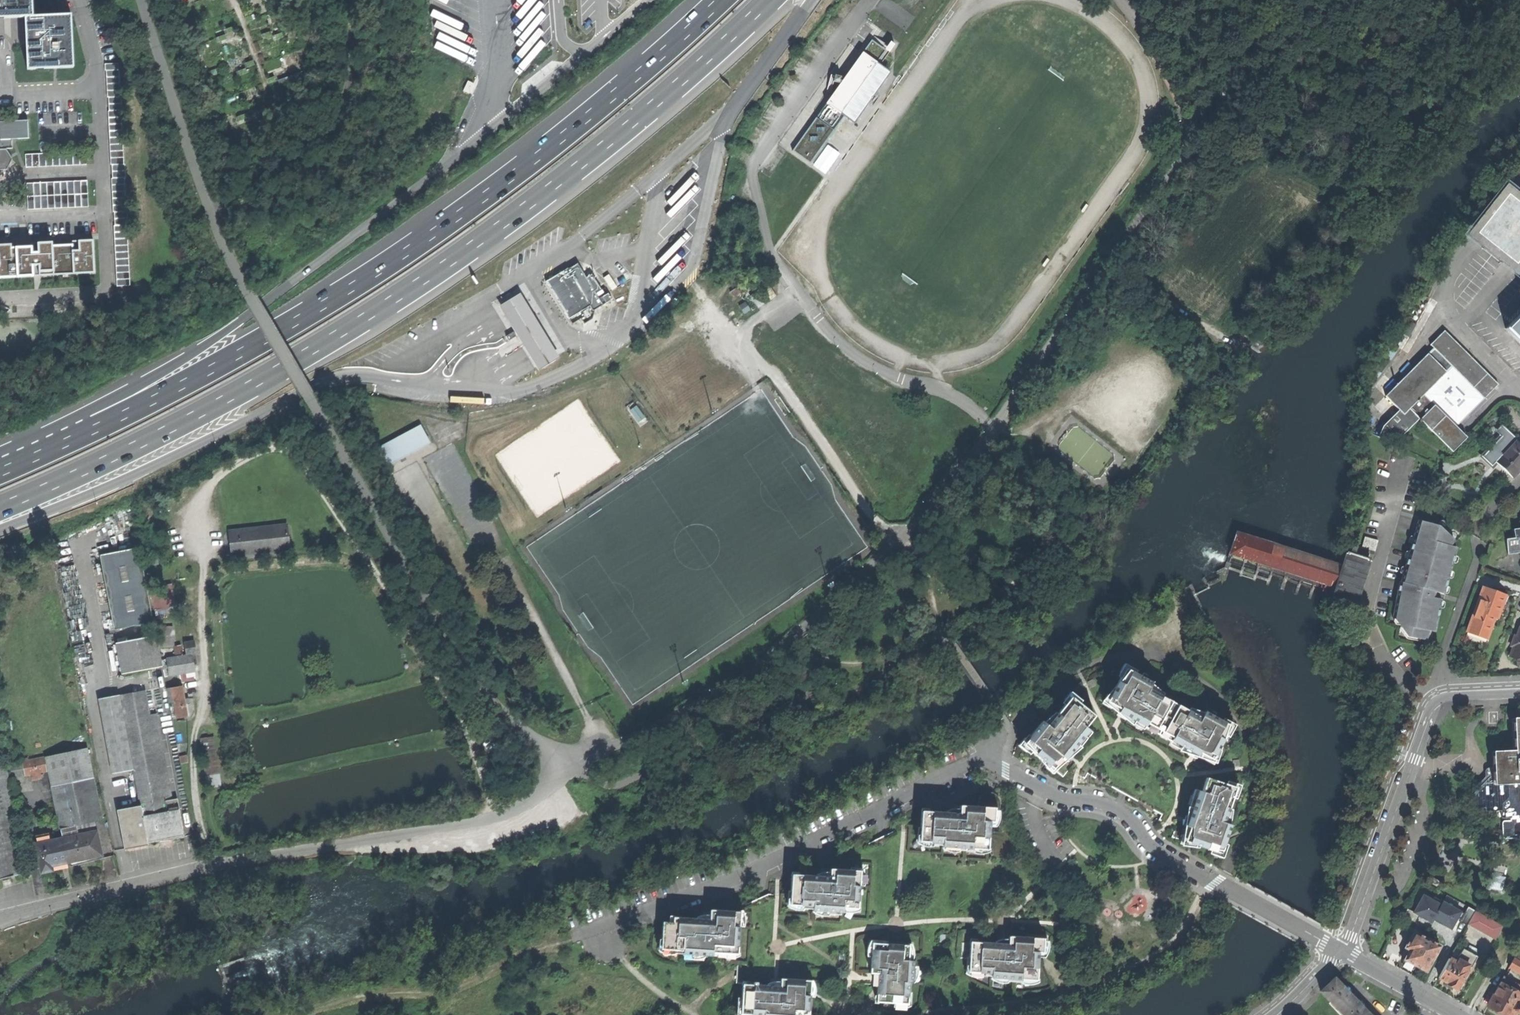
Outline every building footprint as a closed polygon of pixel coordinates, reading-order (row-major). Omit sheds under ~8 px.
[(32,0),(0,0),(0,18),(4,18),(4,12),(10,11),(10,18),(25,17),(32,17),(32,9),(29,9),(29,1),(32,1),(32,0)] [(54,16),(32,17),(25,17),(26,25),(29,25),(29,34),(26,34),(26,41),(32,41),(33,47),(27,47),(27,69),(35,69),(35,66),(44,66),(44,69),(53,68),(57,68),(73,67),(73,59),(70,60),(69,51),(72,51),(71,15),(63,15),(63,18),(54,19),(54,16)] [(839,112),(874,63),(864,56),(828,105),(839,112)] [(888,73),(874,63),(839,112),(853,122),(888,73)] [(6,149),(13,149),(13,140),(15,139),(29,139),(28,121),(0,122),(0,150),(6,149)] [(6,149),(0,150),(0,170),(7,170),(12,159),(6,149)] [(85,151),(26,154),(26,163),(26,167),(86,165),(85,151)] [(87,180),(27,183),(28,209),(88,207),(87,180)] [(677,194),(680,198),(693,186),(689,182),(677,194)] [(1519,272),(1519,197),(1505,186),(1465,237),(1512,273),(1517,276),(1519,272)] [(95,273),(94,240),(82,240),(71,241),(71,244),(53,245),(53,242),(41,242),(30,243),(30,246),(12,247),(12,244),(0,245),(0,278),(34,276),(53,275),(95,273)] [(576,264),(545,282),(567,320),(569,319),(571,324),(601,307),(594,295),(600,292),(590,275),(585,278),(576,264)] [(536,371),(556,359),(546,341),(524,306),(517,294),(496,307),(504,319),(525,353),(536,371)] [(1506,330),(1519,344),(1519,316),(1506,330)] [(1408,339),(1418,325),(1408,318),(1398,333),(1408,339)] [(1445,332),(1430,346),(1434,350),(1386,398),(1399,412),(1383,428),(1379,440),(1395,447),(1420,421),(1453,454),(1467,439),(1456,428),(1499,386),(1445,332)] [(1399,350),(1392,345),(1381,360),(1388,365),(1399,350)] [(1377,379),(1388,365),(1381,360),(1372,375),(1377,379)] [(425,424),(378,446),(388,466),(434,444),(425,424)] [(1519,470),(1519,442),(1502,425),(1495,432),(1499,435),(1479,456),(1493,469),(1498,464),(1513,478),(1519,470)] [(1427,642),(1429,642),(1432,632),(1434,630),(1445,594),(1443,594),(1457,547),(1452,546),(1454,540),(1441,527),(1438,525),(1419,519),(1399,581),(1398,581),(1394,618),(1395,618),(1395,615),(1404,616),(1403,625),(1413,626),(1412,635),(1426,637),(1428,638),(1427,642)] [(1519,554),(1519,521),(1519,523),(1519,530),(1512,531),(1514,539),(1505,541),(1507,556),(1519,554)] [(231,550),(288,544),(287,526),(230,532),(231,550)] [(1336,601),(1356,608),(1364,582),(1371,561),(1368,560),(1371,553),(1354,549),(1351,548),(1350,551),(1341,549),(1334,566),(1324,562),(1326,556),(1323,555),(1321,561),(1311,558),(1313,551),(1310,551),(1308,556),(1297,553),(1299,547),(1295,546),(1293,552),(1282,548),(1284,544),(1280,543),(1279,547),(1269,544),(1270,540),(1267,539),(1266,543),(1256,539),(1257,535),(1253,534),(1252,538),(1242,535),(1243,531),(1237,529),(1236,533),(1238,534),(1231,553),(1245,558),(1240,577),(1243,578),(1249,559),(1259,563),(1253,581),(1257,582),(1262,564),(1272,567),(1267,585),(1270,586),(1275,568),(1286,572),(1281,590),(1285,591),(1291,573),(1301,576),(1295,595),(1299,596),(1305,578),(1314,581),(1308,599),(1312,600),(1318,582),(1336,588),(1335,592),(1327,589),(1325,597),(1332,600),(1336,601)] [(1364,547),(1377,549),(1378,541),(1366,539),(1364,547)] [(289,549),(288,544),(231,550),(232,555),(289,549)] [(114,630),(153,622),(139,548),(100,555),(114,630)] [(146,558),(147,567),(159,564),(157,556),(146,558)] [(1230,569),(1234,559),(1229,557),(1225,568),(1230,569)] [(1484,588),(1469,629),(1489,636),(1495,617),(1498,618),(1503,606),(1506,596),(1484,588)] [(155,635),(153,622),(114,630),(117,643),(155,635)] [(1515,636),(1511,646),(1513,647),(1509,657),(1518,660),(1517,663),(1518,666),(1519,666),(1519,626),(1517,636),(1515,636)] [(161,647),(173,646),(173,629),(161,629),(161,647)] [(161,667),(155,635),(117,643),(122,674),(161,667)] [(184,643),(186,655),(192,654),(196,654),(194,642),(184,643)] [(173,646),(175,657),(182,656),(181,645),(173,646)] [(170,675),(195,671),(192,654),(186,655),(182,656),(175,657),(167,659),(170,675)] [(1209,758),(1215,757),(1229,727),(1228,724),(1205,711),(1202,718),(1150,689),(1153,683),(1131,670),(1124,672),(1110,699),(1112,704),(1121,709),(1120,712),(1123,713),(1146,726),(1148,723),(1174,738),(1172,741),(1193,753),(1198,755),(1200,753),(1209,758)] [(1091,687),(1097,684),(1094,679),(1089,682),(1091,687)] [(177,719),(187,717),(185,701),(182,686),(167,689),(170,703),(174,702),(177,719)] [(143,816),(167,811),(165,801),(173,800),(156,713),(149,715),(144,690),(120,695),(134,769),(141,805),(143,816)] [(134,769),(120,695),(99,699),(113,773),(134,769)] [(1087,728),(1096,716),(1075,699),(1069,700),(1047,723),(1044,721),(1026,742),(1028,748),(1052,766),(1057,765),(1064,757),(1067,760),(1069,757),(1090,730),(1087,728)] [(1515,716),(1515,719),(1514,719),(1516,751),(1493,752),(1494,771),(1495,776),(1491,776),(1472,797),(1473,809),(1486,808),(1486,812),(1502,811),(1503,819),(1516,818),(1516,821),(1504,822),(1502,824),(1502,838),(1504,840),(1519,839),(1519,716),(1515,716)] [(207,788),(221,785),(214,737),(200,739),(207,788)] [(61,828),(95,821),(102,820),(87,748),(46,757),(52,784),(51,784),(61,828)] [(22,763),(25,776),(32,774),(33,780),(37,779),(42,778),(40,773),(47,771),(45,758),(22,763)] [(11,779),(25,776),(22,763),(8,766),(11,779)] [(6,878),(29,872),(20,834),(21,834),(6,764),(0,765),(0,879),(6,878)] [(1225,823),(1237,788),(1208,778),(1203,792),(1199,790),(1188,822),(1186,826),(1190,828),(1186,837),(1189,842),(1217,852),(1223,849),(1231,825),(1225,823)] [(994,815),(999,815),(1000,807),(1000,801),(998,797),(996,795),(992,793),(988,792),(984,793),(981,796),(978,799),(978,806),(960,805),(959,808),(959,813),(945,812),(921,811),(920,827),(919,841),(933,842),(942,843),(942,846),(958,848),(973,849),(988,850),(988,849),(989,826),(990,822),(993,822),(994,815)] [(165,801),(167,811),(179,809),(177,799),(173,800),(165,801)] [(149,846),(148,843),(143,816),(141,805),(117,810),(125,850),(149,846)] [(185,836),(179,809),(167,811),(143,816),(148,843),(166,839),(185,836)] [(998,821),(999,815),(994,815),(993,822),(990,822),(989,826),(995,826),(996,824),(998,821)] [(61,828),(63,838),(97,831),(95,821),(61,828)] [(932,846),(933,842),(919,841),(920,827),(918,827),(916,842),(919,844),(924,846),(928,847),(932,846)] [(102,853),(97,831),(63,838),(50,841),(37,843),(42,865),(63,861),(89,855),(102,853)] [(36,836),(37,843),(50,841),(49,833),(36,836)] [(850,867),(850,870),(861,870),(860,885),(864,885),(865,882),(865,878),(864,872),(862,868),(850,867)] [(843,908),(858,909),(858,908),(860,885),(861,870),(850,870),(830,869),(830,872),(830,876),(816,876),(792,874),(791,891),(790,905),(804,906),(813,906),(813,910),(829,911),(843,912),(843,908)] [(1437,887),(1439,882),(1430,877),(1428,882),(1437,887)] [(803,909),(804,906),(790,905),(791,891),(788,891),(787,906),(790,908),(795,910),(800,910),(803,909)] [(1432,900),(1423,895),(1414,912),(1424,917),(1432,922),(1433,920),(1434,918),(1441,922),(1440,923),(1442,924),(1451,929),(1457,918),(1460,912),(1433,897),(1432,900)] [(1464,913),(1460,912),(1457,918),(1461,920),(1460,922),(1467,926),(1468,925),(1475,911),(1468,907),(1464,913)] [(1424,918),(1424,917),(1414,912),(1407,908),(1402,917),(1415,923),(1419,916),(1423,918),(1424,918)] [(725,953),(738,954),(740,926),(741,912),(739,912),(710,910),(710,915),(710,919),(697,919),(673,917),(673,923),(663,922),(662,939),(661,949),(675,950),(683,951),(683,954),(684,954),(705,955),(725,957),(725,953)] [(1495,940),(1503,926),(1475,911),(1468,925),(1495,940)] [(1426,972),(1440,946),(1414,932),(1401,955),(1405,958),(1401,965),(1407,968),(1413,971),(1416,967),(1426,972)] [(995,943),(970,942),(969,965),(968,972),(991,974),(991,976),(991,977),(1008,978),(1022,979),(1037,980),(1037,979),(1038,957),(1035,957),(1035,952),(1039,952),(1043,952),(1044,938),(1009,936),(1009,939),(1008,944),(995,943)] [(674,954),(675,950),(661,949),(662,939),(659,939),(658,950),(661,952),(665,954),(670,954),(674,954)] [(867,956),(871,956),(872,943),(878,943),(879,941),(871,940),(868,947),(867,952),(867,956)] [(871,956),(870,973),(873,974),(878,974),(878,987),(877,1002),(894,1003),(908,1004),(908,998),(909,982),(912,982),(913,966),(914,960),(909,960),(909,945),(908,945),(878,943),(872,943),(871,956)] [(1460,949),(1456,946),(1449,959),(1442,972),(1438,978),(1447,983),(1447,984),(1451,987),(1456,989),(1466,972),(1465,971),(1467,967),(1471,969),(1477,958),(1462,950),(1459,956),(1457,955),(1460,949)] [(1432,967),(1442,972),(1449,959),(1439,954),(1432,967)] [(1516,955),(1509,967),(1519,973),(1519,957),(1516,955)] [(982,975),(991,976),(991,974),(968,972),(969,965),(966,965),(966,973),(969,975),(973,977),(978,977),(981,977),(982,975)] [(810,990),(811,980),(781,978),(781,981),(780,986),(767,985),(757,985),(757,982),(753,982),(753,985),(743,984),(741,1008),(741,1014),(751,1014),(809,1014),(810,997),(810,995),(806,995),(806,990),(810,990)] [(1342,1014),(1369,1014),(1354,999),(1350,995),(1347,991),(1334,978),(1320,992),(1342,1014)] [(1503,1014),(1512,1014),(1514,1012),(1518,1014),(1519,1014),(1519,993),(1517,991),(1519,987),(1503,978),(1487,1006),(1500,1013),(1503,1014)] [(911,998),(908,998),(908,1004),(894,1003),(894,1007),(896,1008),(901,1008),(906,1007),(910,1005),(911,998)]
